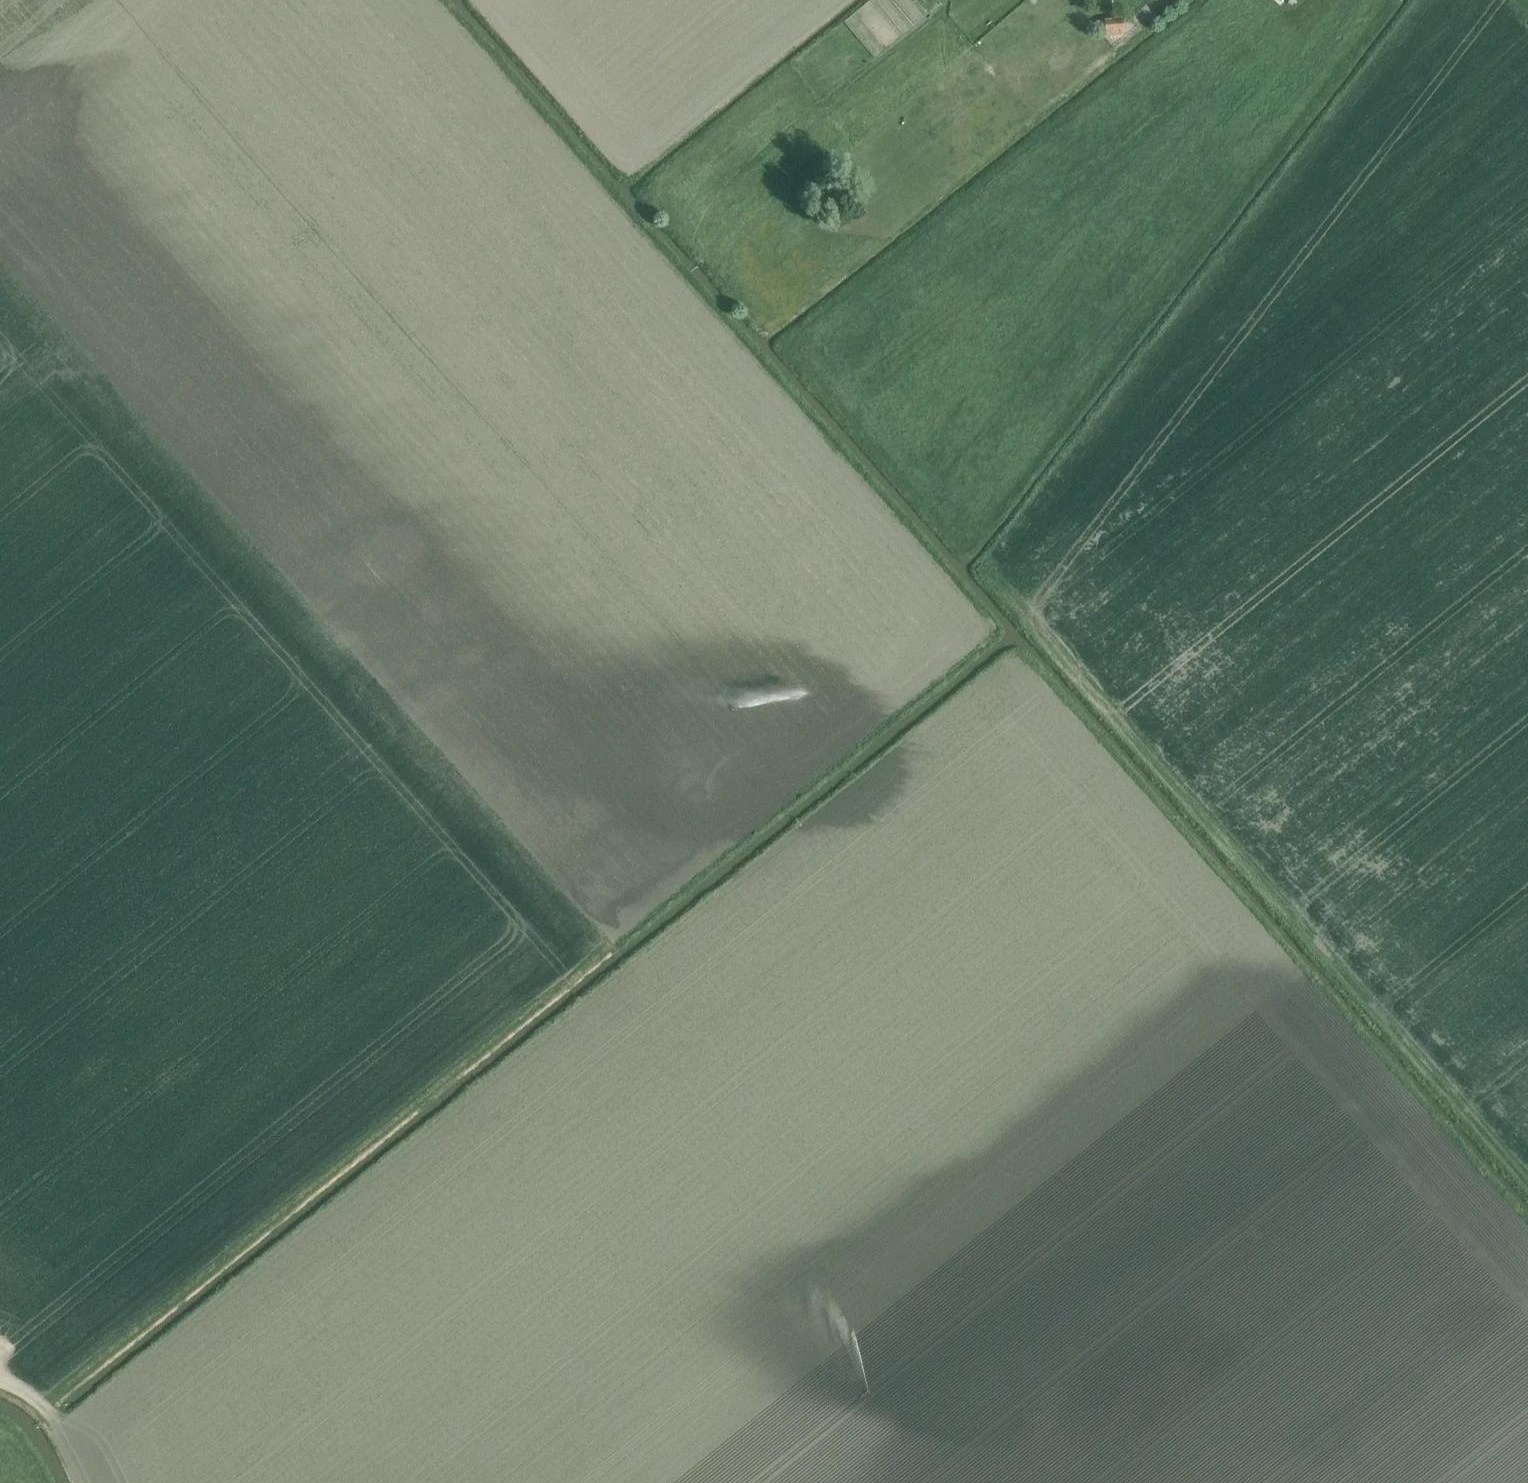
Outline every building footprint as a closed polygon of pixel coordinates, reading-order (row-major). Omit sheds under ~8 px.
[(1126,21),(1106,21),(1107,33),(1126,32),(1126,21)]
